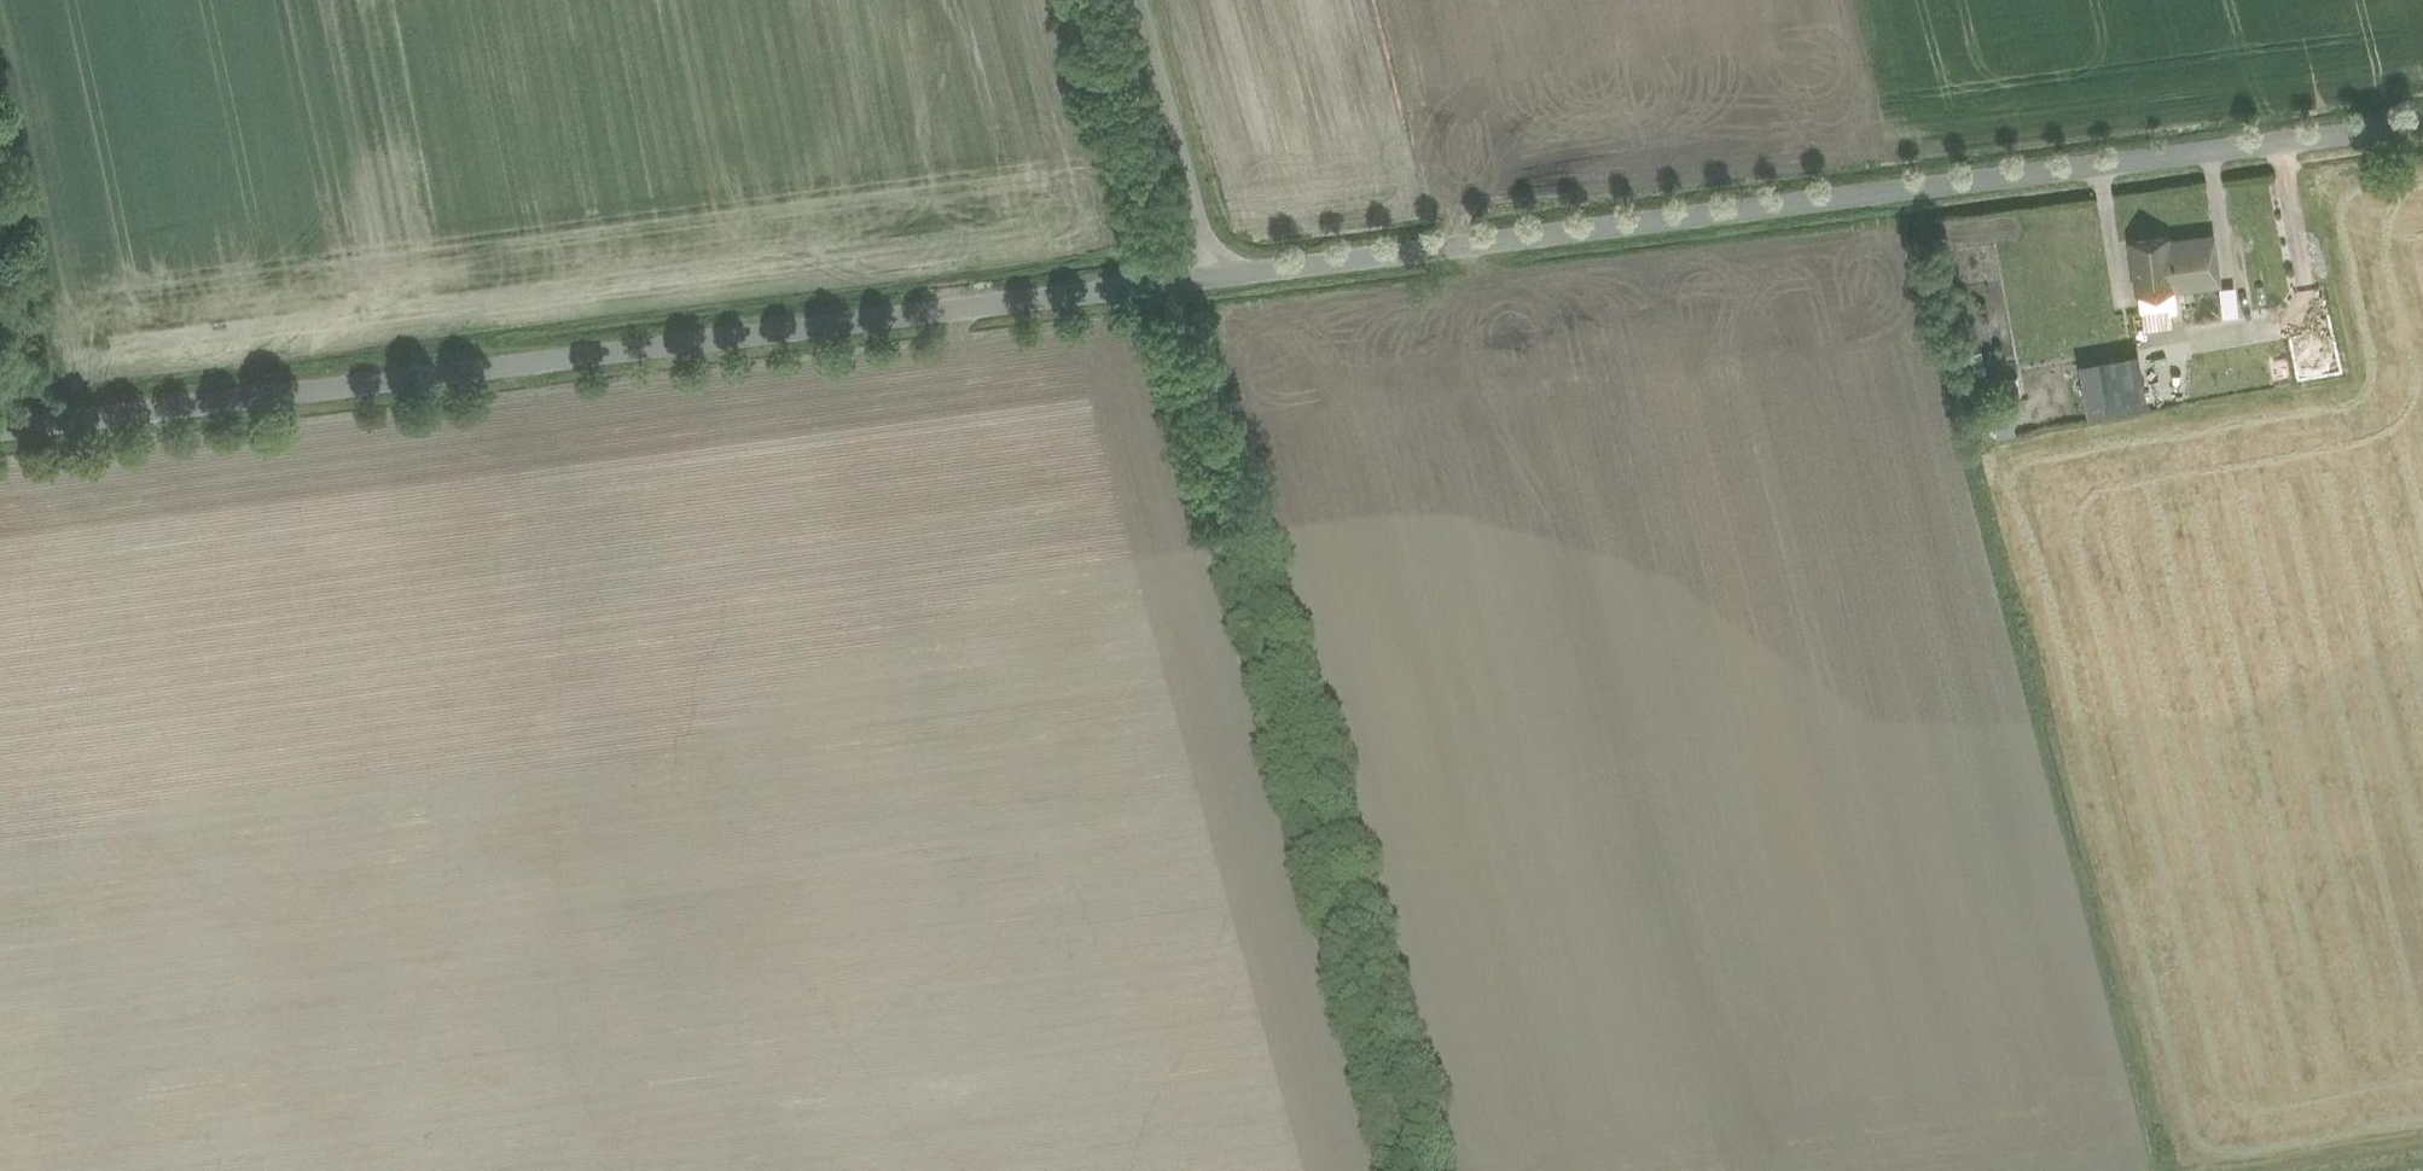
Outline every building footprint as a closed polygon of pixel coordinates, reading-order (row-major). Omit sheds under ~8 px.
[(2222,280),(2216,227),(2127,237),(2133,290),(2222,280)] [(2082,410),(2145,403),(2139,350),(2075,358),(2082,410)]
